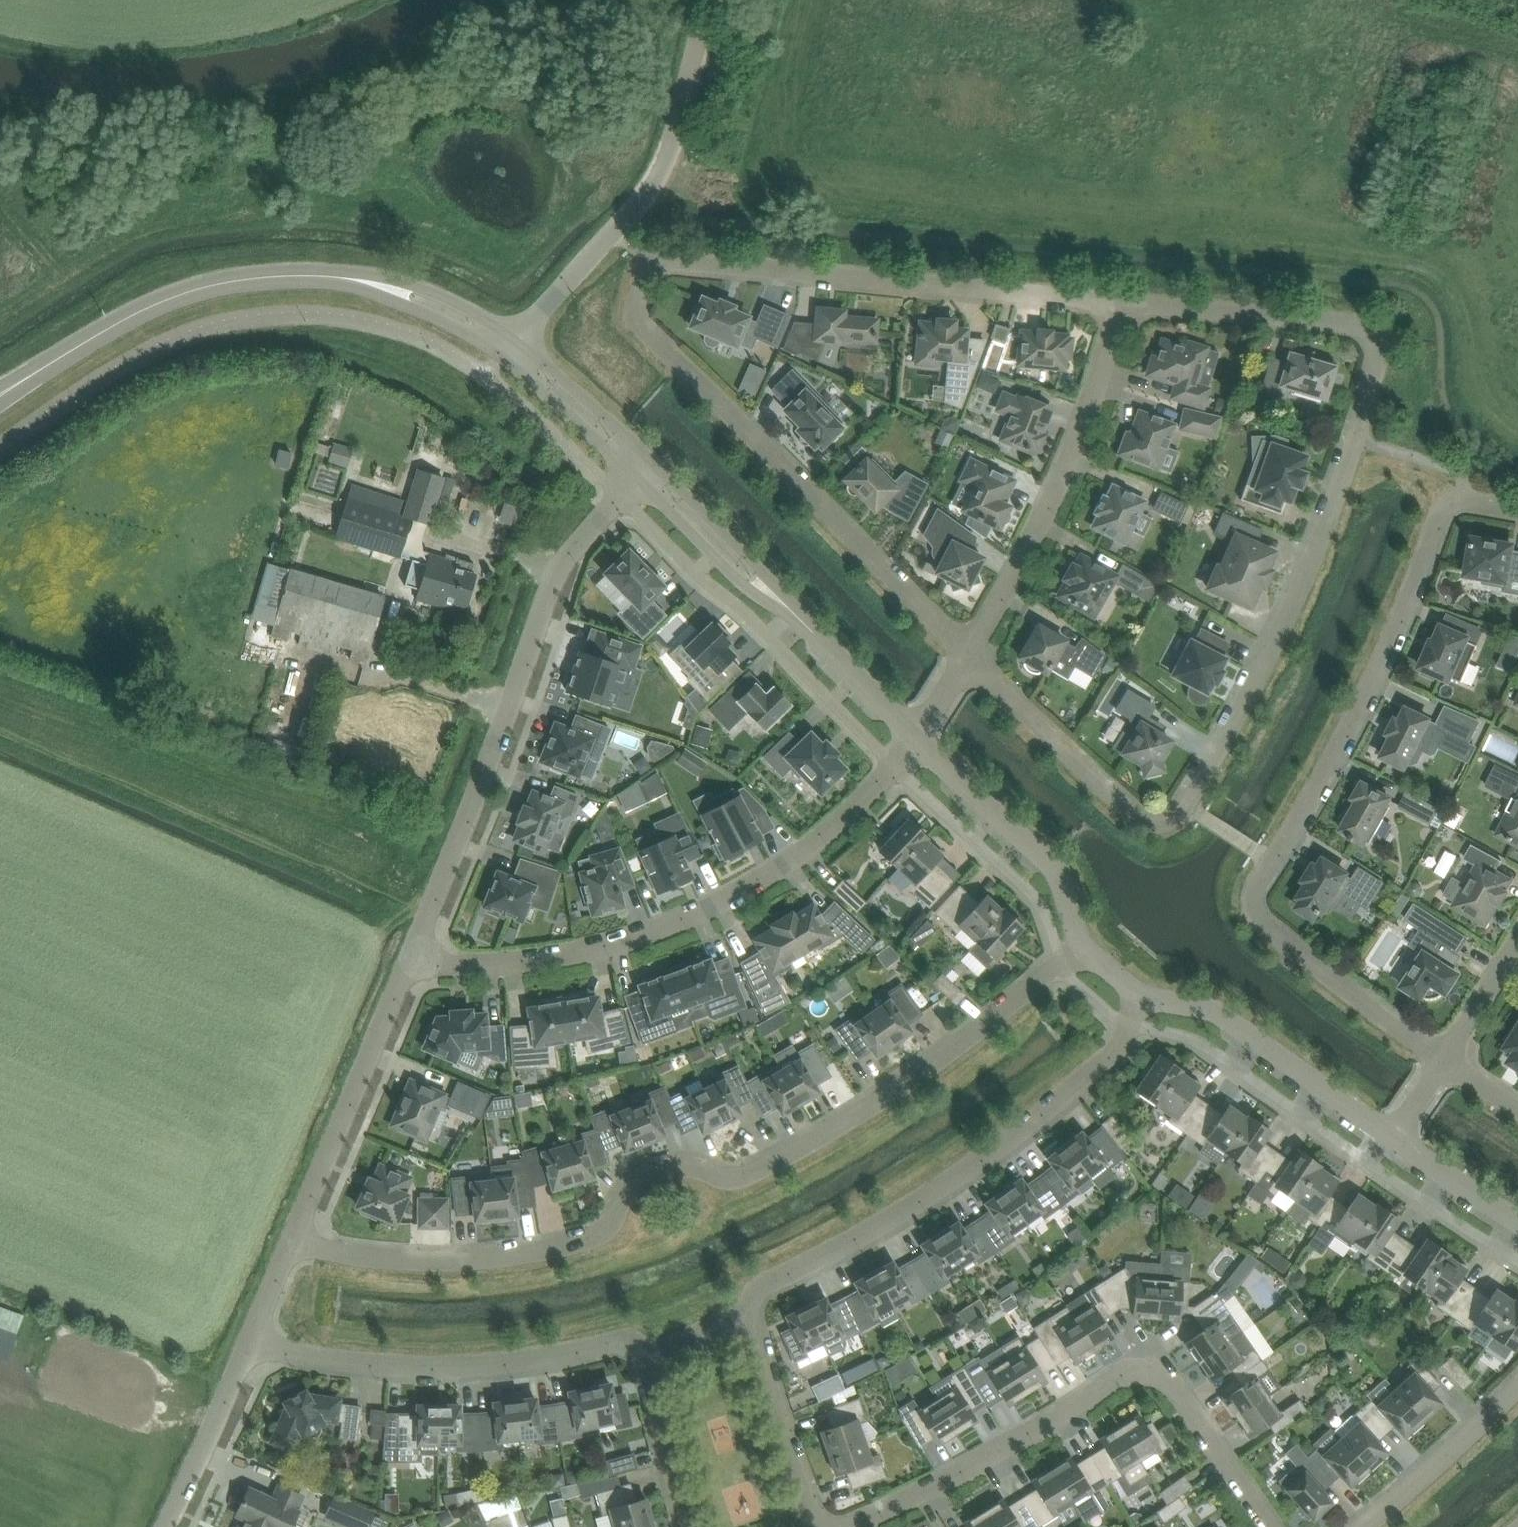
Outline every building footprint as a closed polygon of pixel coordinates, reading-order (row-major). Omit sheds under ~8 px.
[(748,317),(732,310),(734,307),(721,301),(719,305),(703,298),(699,307),(696,306),(692,315),(695,317),(691,326),(708,333),(706,337),(706,341),(708,344),(712,345),(716,345),(719,342),(721,338),(737,345),(738,341),(752,347),(756,337),(777,346),(789,316),(765,306),(757,323),(748,319),(748,317)] [(877,320),(872,319),(844,317),(844,314),(836,313),(834,310),(829,310),(827,312),(819,311),(817,325),(795,323),(785,348),(797,354),(797,353),(801,351),(817,358),(826,340),(842,341),(842,340),(853,341),(853,339),(875,341),(877,320)] [(967,330),(954,329),(955,322),(939,320),(938,324),(921,322),(917,363),(935,364),(935,357),(950,358),(946,400),(961,406),(979,359),(985,340),(966,339),(967,330)] [(1008,329),(997,325),(993,337),(1004,340),(1008,329)] [(1067,336),(1052,334),(1052,330),(1038,329),(1038,333),(1036,333),(1036,335),(1025,334),(1025,332),(1022,331),(1019,363),(1044,365),(1064,368),(1065,356),(1070,357),(1072,339),(1067,338),(1067,336)] [(1195,385),(1206,348),(1190,343),(1188,348),(1163,340),(1157,359),(1153,357),(1148,374),(1177,383),(1173,396),(1203,405),(1208,389),(1195,385)] [(1335,366),(1310,359),(1290,353),(1287,363),(1272,359),(1263,388),(1279,392),(1282,385),(1325,398),(1328,391),(1335,393),(1340,377),(1332,374),(1335,366)] [(822,447),(841,427),(838,424),(842,419),(828,406),(829,406),(792,371),(773,390),(789,406),(786,410),(802,427),(799,430),(802,433),(800,435),(800,438),(800,440),(801,442),(802,444),(805,445),(807,445),(809,445),(811,443),(814,446),(817,444),(819,446),(820,445),(822,447)] [(980,374),(976,385),(995,393),(1000,382),(980,374)] [(1051,408),(1033,401),(1019,395),(1018,399),(1004,393),(998,409),(1011,415),(1002,439),(1034,452),(1035,448),(1040,447),(1043,438),(1041,433),(1051,408)] [(1218,398),(1214,410),(1226,414),(1230,402),(1218,398)] [(1185,410),(1181,428),(1215,436),(1219,418),(1185,410)] [(1157,467),(1174,425),(1143,413),(1140,412),(1131,435),(1127,433),(1120,453),(1157,467)] [(945,419),(942,426),(954,432),(960,419),(952,416),(945,419)] [(947,447),(952,435),(940,430),(935,443),(947,447)] [(1304,473),(1300,472),(1306,456),(1286,449),(1289,439),(1276,434),(1252,435),(1252,437),(1253,436),(1254,456),(1257,457),(1255,462),(1257,463),(1257,461),(1265,464),(1256,487),(1246,483),(1241,499),(1281,513),(1286,499),(1290,501),(1295,485),(1299,487),(1304,473)] [(334,444),(329,461),(348,467),(353,450),(334,444)] [(915,505),(925,488),(928,482),(904,470),(894,481),(872,459),(870,460),(868,459),(847,479),(849,482),(848,484),(847,486),(847,489),(848,491),(849,493),(851,495),(853,495),(856,495),(858,495),(860,493),(875,508),(882,502),(888,507),(896,512),(903,499),(915,505)] [(1010,513),(1008,509),(1009,506),(1002,503),(1013,480),(972,460),(963,479),(975,485),(964,509),(1000,527),(1001,524),(1005,523),(1008,520),(1009,516),(1010,513)] [(419,471),(406,516),(431,524),(445,479),(419,471)] [(1144,501),(1132,495),(1114,486),(1107,499),(1104,497),(1097,512),(1100,513),(1094,526),(1117,537),(1124,541),(1130,529),(1140,511),(1144,501)] [(1180,520),(1187,505),(1162,493),(1154,508),(1180,520)] [(412,518),(350,499),(338,539),(400,557),(400,556),(412,518)] [(505,501),(500,520),(516,524),(520,504),(505,501)] [(976,571),(979,565),(983,557),(961,546),(969,531),(938,509),(929,525),(942,532),(934,548),(933,550),(933,553),(934,555),(936,557),(938,559),(943,562),(937,572),(950,579),(954,589),(964,586),(968,588),(969,584),(980,581),(976,571)] [(1257,590),(1274,552),(1256,544),(1262,530),(1222,512),(1214,530),(1234,539),(1226,558),(1224,557),(1220,568),(1218,568),(1209,589),(1250,606),(1252,602),(1255,601),(1259,593),(1257,590)] [(1513,547),(1513,544),(1499,542),(1496,538),(1485,536),(1482,539),(1473,537),(1471,546),(1468,548),(1467,556),(1469,559),(1466,574),(1485,578),(1484,582),(1505,586),(1504,590),(1517,592),(1517,552),(1512,551),(1513,547)] [(620,614),(642,637),(664,615),(650,600),(664,586),(629,551),(607,573),(633,600),(620,614)] [(446,558),(432,554),(429,564),(428,566),(449,572),(439,605),(464,612),(471,590),(476,574),(472,573),(475,563),(458,558),(459,557),(447,554),(446,558)] [(1116,575),(1099,565),(1082,556),(1076,565),(1073,563),(1064,578),(1067,580),(1059,595),(1094,615),(1116,575)] [(413,560),(405,585),(422,590),(419,599),(439,605),(449,572),(428,566),(429,564),(413,560)] [(272,565),(257,617),(276,622),(272,635),(288,639),(290,631),(300,634),(298,644),(334,654),(337,645),(352,649),(349,658),(365,662),(385,597),(292,570),(272,565)] [(1127,567),(1118,582),(1148,599),(1157,584),(1127,567)] [(1424,651),(1419,663),(1422,664),(1421,667),(1425,668),(1423,673),(1435,678),(1436,674),(1439,675),(1450,679),(1451,677),(1463,682),(1478,645),(1470,641),(1477,626),(1459,619),(1454,631),(1444,627),(1441,626),(1435,642),(1432,641),(1428,650),(1427,652),(1424,651)] [(696,631),(681,645),(685,649),(702,666),(688,678),(698,688),(689,696),(699,712),(710,701),(735,677),(724,666),(735,655),(726,645),(730,642),(726,638),(729,634),(719,624),(715,627),(712,623),(700,635),(696,631)] [(1022,653),(1020,657),(1023,659),(1025,660),(1023,664),(1025,666),(1026,669),(1029,670),(1031,672),(1034,673),(1037,673),(1039,673),(1041,669),(1047,673),(1050,668),(1067,678),(1075,664),(1093,675),(1104,655),(1083,639),(1075,649),(1064,643),(1066,641),(1063,639),(1046,629),(1039,625),(1035,632),(1022,653)] [(642,645),(592,629),(584,653),(580,652),(578,658),(576,665),(574,672),(569,670),(564,686),(569,687),(567,691),(609,705),(615,687),(623,689),(631,666),(635,667),(642,645)] [(1176,669),(1173,674),(1192,684),(1190,687),(1189,689),(1189,692),(1189,694),(1189,696),(1190,698),(1191,699),(1193,701),(1195,702),(1196,703),(1199,703),(1201,703),(1203,703),(1205,702),(1206,701),(1208,699),(1209,697),(1211,694),(1207,692),(1225,658),(1221,656),(1229,643),(1202,629),(1195,642),(1191,640),(1188,646),(1183,653),(1179,660),(1176,669)] [(1119,663),(1109,657),(1103,668),(1114,674),(1119,663)] [(752,688),(742,678),(711,709),(729,728),(747,711),(765,729),(790,705),(773,687),(766,695),(756,684),(752,688)] [(1131,718),(1114,747),(1123,752),(1142,764),(1145,774),(1162,770),(1160,759),(1171,740),(1158,733),(1159,731),(1153,727),(1156,722),(1149,718),(1156,707),(1148,702),(1128,690),(1117,709),(1131,718)] [(1436,753),(1447,732),(1468,743),(1479,721),(1446,706),(1438,723),(1407,707),(1399,723),(1397,722),(1393,724),(1392,728),(1392,731),(1394,732),(1384,753),(1382,756),(1405,767),(1408,762),(1415,765),(1421,754),(1421,755),(1423,751),(1431,755),(1436,753)] [(571,729),(563,726),(557,723),(542,760),(554,765),(553,767),(565,772),(567,769),(579,774),(586,755),(594,758),(600,742),(604,743),(610,728),(577,715),(571,729)] [(697,724),(692,743),(708,748),(713,729),(697,724)] [(845,769),(833,757),(837,753),(826,742),(822,745),(811,733),(800,744),(789,733),(765,756),(783,775),(791,767),(799,776),(802,773),(821,792),(845,769)] [(686,747),(676,762),(691,772),(701,757),(686,747)] [(1517,790),(1517,788),(1517,775),(1497,765),(1487,785),(1513,797),(1507,809),(1510,811),(1499,833),(1517,843),(1517,791),(1517,790)] [(639,779),(619,793),(622,802),(644,792),(645,793),(664,784),(657,772),(641,783),(639,779)] [(1387,804),(1390,797),(1363,782),(1359,790),(1360,790),(1357,795),(1360,797),(1353,810),(1351,809),(1347,810),(1345,813),(1343,816),(1342,820),(1342,824),(1344,825),(1342,829),(1351,834),(1349,838),(1353,840),(1355,837),(1365,842),(1366,840),(1370,843),(1391,806),(1387,804)] [(557,816),(564,818),(571,813),(578,795),(555,786),(550,798),(534,791),(527,808),(524,806),(519,822),(522,823),(515,839),(544,850),(557,816)] [(714,845),(721,857),(724,855),(725,858),(729,856),(731,859),(743,853),(742,849),(762,839),(759,834),(773,826),(763,808),(743,788),(734,793),(732,790),(714,800),(718,807),(703,815),(718,843),(714,845)] [(1400,806),(1431,822),(1438,808),(1408,792),(1400,806)] [(641,851),(651,873),(649,878),(653,886),(657,887),(659,891),(692,876),(685,862),(700,856),(689,832),(688,832),(680,813),(656,824),(661,834),(654,838),(657,844),(641,851)] [(899,866),(926,836),(909,820),(900,830),(896,826),(886,837),(890,841),(881,850),(899,866)] [(938,847),(926,836),(899,866),(913,880),(908,886),(930,906),(951,884),(931,866),(941,855),(936,850),(938,847)] [(1452,882),(1443,898),(1455,905),(1467,912),(1465,916),(1484,927),(1486,923),(1497,903),(1500,905),(1508,891),(1505,889),(1511,880),(1495,870),(1500,861),(1502,861),(1502,860),(1472,843),(1471,844),(1473,845),(1466,857),(1478,864),(1474,871),(1472,870),(1464,886),(1466,887),(1464,889),(1452,882)] [(633,884),(631,880),(618,849),(592,856),(595,868),(581,872),(585,885),(582,886),(586,900),(589,899),(593,914),(601,911),(602,914),(616,910),(615,907),(623,905),(619,890),(633,884)] [(551,897),(559,873),(522,859),(514,879),(498,872),(486,905),(489,906),(488,910),(504,916),(505,913),(522,919),(533,891),(551,897)] [(1345,875),(1346,873),(1324,859),(1315,873),(1311,870),(1305,880),(1309,883),(1300,897),(1304,899),(1302,902),(1301,904),(1301,906),(1302,908),(1304,910),(1305,911),(1307,912),(1309,913),(1312,914),(1314,914),(1316,914),(1317,911),(1320,913),(1322,910),(1323,911),(1329,902),(1337,907),(1346,893),(1352,897),(1355,893),(1371,903),(1384,882),(1360,868),(1353,879),(1345,875)] [(866,902),(846,883),(837,893),(857,912),(866,902)] [(977,940),(1005,910),(993,899),(991,901),(986,896),(976,907),(956,889),(935,912),(957,932),(963,926),(977,940)] [(820,916),(819,914),(814,905),(794,917),(792,914),(783,919),(802,952),(815,945),(818,949),(843,934),(862,951),(873,939),(835,902),(824,914),(820,916)] [(1424,952),(1402,986),(1418,996),(1421,998),(1423,996),(1426,997),(1429,998),(1433,998),(1436,997),(1440,996),(1443,994),(1445,991),(1447,993),(1449,989),(1457,978),(1459,974),(1454,970),(1452,969),(1461,954),(1459,953),(1468,939),(1415,904),(1406,918),(1422,928),(1412,944),(1424,952)] [(1014,935),(1023,926),(1005,910),(977,940),(969,949),(982,961),(987,957),(990,960),(1004,946),(1008,951),(1018,940),(1014,935)] [(770,977),(791,965),(789,960),(802,952),(783,919),(773,925),(775,928),(756,940),(762,951),(743,963),(767,1014),(786,1004),(770,977)] [(936,928),(928,920),(911,937),(907,942),(915,949),(919,944),(920,946),(936,928)] [(889,944),(876,954),(886,967),(899,957),(889,944)] [(693,961),(674,968),(694,1023),(695,1023),(688,1005),(704,999),(710,1015),(714,1016),(745,1005),(732,970),(717,975),(711,959),(694,965),(693,961)] [(956,982),(963,974),(955,967),(947,974),(956,982)] [(694,1023),(674,968),(655,975),(656,979),(640,985),(645,1000),(630,1006),(643,1042),(676,1029),(670,1012),(687,1006),(693,1023),(694,1023)] [(963,992),(943,973),(934,983),(953,1002),(963,992)] [(843,977),(825,991),(835,1004),(853,990),(843,977)] [(921,1013),(901,985),(885,996),(888,1002),(873,1013),(895,1045),(905,1038),(904,1036),(912,1031),(907,1023),(921,1013)] [(601,1013),(599,1000),(599,996),(578,999),(577,994),(563,997),(570,1039),(600,1034),(603,1047),(629,1040),(621,1008),(605,1012),(601,1013)] [(570,1039),(563,997),(548,999),(549,1004),(528,1007),(531,1025),(527,1025),(511,1026),(515,1068),(544,1066),(540,1045),(570,1039)] [(754,1007),(740,1012),(745,1024),(758,1019),(754,1007)] [(486,1014),(472,1015),(471,1010),(452,1012),(452,1016),(438,1018),(435,1025),(432,1023),(426,1038),(428,1039),(425,1047),(455,1059),(460,1048),(483,1046),(484,1053),(499,1060),(506,1059),(503,1025),(487,1026),(486,1014)] [(895,1045),(873,1013),(857,1024),(853,1018),(837,1030),(857,1058),(872,1048),(877,1055),(884,1050),(885,1052),(895,1045)] [(762,1032),(772,1027),(767,1018),(757,1024),(762,1032)] [(1506,1038),(1511,1041),(1507,1047),(1516,1053),(1511,1061),(1517,1065),(1517,1020),(1506,1038)] [(731,1044),(739,1041),(736,1032),(727,1036),(731,1044)] [(627,1047),(619,1048),(621,1062),(638,1060),(635,1041),(626,1042),(627,1047)] [(702,1042),(688,1049),(693,1058),(706,1052),(702,1042)] [(830,1075),(813,1045),(798,1053),(793,1043),(773,1055),(782,1070),(802,1104),(812,1098),(811,1096),(819,1092),(815,1084),(830,1075)] [(1157,1103),(1181,1069),(1161,1056),(1154,1067),(1149,1063),(1140,1075),(1146,1079),(1138,1090),(1157,1103)] [(668,1058),(658,1063),(663,1070),(672,1065),(668,1058)] [(738,1106),(753,1098),(754,1098),(746,1084),(746,1083),(738,1066),(720,1075),(723,1081),(706,1089),(723,1125),(734,1119),(733,1117),(741,1113),(738,1106)] [(1194,1078),(1181,1069),(1157,1103),(1174,1114),(1170,1121),(1188,1133),(1205,1108),(1190,1097),(1198,1085),(1192,1081),(1194,1078)] [(802,1104),(782,1070),(766,1080),(762,1074),(746,1083),(746,1084),(754,1098),(753,1098),(763,1114),(778,1106),(783,1113),(791,1108),(792,1110),(802,1104)] [(599,1076),(586,1081),(589,1088),(601,1083),(599,1076)] [(480,1116),(489,1096),(459,1083),(453,1098),(415,1082),(410,1095),(406,1093),(398,1112),(399,1112),(395,1121),(398,1123),(396,1126),(426,1138),(433,1121),(440,1105),(449,1109),(451,1104),(480,1116)] [(531,1088),(515,1091),(518,1106),(533,1104),(531,1088)] [(662,1127),(678,1120),(675,1114),(669,1100),(670,1099),(665,1088),(646,1095),(649,1101),(631,1108),(646,1145),(657,1140),(656,1138),(665,1135),(662,1127)] [(723,1125),(706,1089),(689,1098),(686,1092),(670,1099),(669,1100),(675,1114),(678,1120),(683,1132),(699,1124),(703,1132),(711,1128),(712,1130),(723,1125)] [(495,1093),(485,1110),(485,1114),(514,1111),(511,1091),(495,1093)] [(1227,1151),(1250,1117),(1236,1107),(1234,1110),(1229,1106),(1220,1118),(1205,1108),(1188,1133),(1206,1146),(1200,1153),(1217,1164),(1226,1150),(1227,1151)] [(646,1145),(631,1108),(614,1115),(611,1109),(592,1117),(598,1130),(604,1150),(605,1149),(622,1142),(625,1151),(634,1147),(635,1149),(646,1145)] [(1269,1130),(1250,1117),(1227,1151),(1243,1162),(1239,1169),(1257,1181),(1274,1156),(1259,1145),(1269,1130)] [(1104,1127),(1117,1143),(1121,1148),(1132,1140),(1115,1119),(1104,1127)] [(1082,1132),(1075,1138),(1073,1136),(1064,1144),(1088,1175),(1089,1174),(1100,1188),(1113,1178),(1113,1176),(1114,1173),(1113,1170),(1110,1165),(1123,1155),(1101,1128),(1087,1139),(1082,1132)] [(609,1163),(605,1149),(604,1150),(598,1130),(580,1135),(581,1141),(563,1147),(574,1184),(586,1181),(585,1179),(594,1176),(592,1168),(609,1163)] [(1088,1175),(1064,1144),(1055,1151),(1056,1153),(1049,1159),(1054,1165),(1041,1176),(1062,1204),(1077,1191),(1073,1186),(1088,1175)] [(574,1184),(563,1147),(545,1152),(543,1146),(524,1152),(525,1157),(526,1156),(530,1170),(532,1186),(533,1185),(551,1180),(553,1188),(562,1186),(563,1188),(574,1184)] [(1289,1166),(1274,1156),(1257,1181),(1248,1193),(1262,1203),(1270,1190),(1275,1193),(1279,1187),(1296,1198),(1319,1164),(1300,1151),(1289,1166)] [(535,1204),(533,1185),(532,1186),(530,1170),(526,1156),(525,1157),(507,1159),(507,1163),(492,1166),(494,1181),(493,1181),(497,1220),(509,1218),(509,1216),(518,1215),(517,1206),(535,1204)] [(1332,1173),(1319,1164),(1296,1198),(1296,1199),(1287,1213),(1303,1223),(1308,1216),(1321,1225),(1335,1205),(1324,1198),(1336,1180),(1331,1176),(1332,1173)] [(411,1177),(400,1173),(381,1165),(375,1181),(370,1178),(367,1185),(365,1184),(358,1199),(361,1200),(358,1206),(363,1208),(362,1212),(376,1218),(378,1214),(396,1222),(408,1195),(404,1193),(411,1177)] [(497,1220),(493,1181),(474,1183),(473,1176),(453,1179),(457,1213),(475,1211),(476,1220),(485,1219),(485,1221),(497,1220)] [(1062,1204),(1041,1176),(1026,1186),(1022,1179),(1014,1184),(1013,1183),(1003,1190),(1025,1222),(1041,1211),(1045,1216),(1062,1204)] [(1168,1192),(1185,1204),(1193,1193),(1176,1180),(1168,1192)] [(1200,1188),(1188,1206),(1202,1215),(1214,1197),(1200,1188)] [(1025,1222),(1003,1190),(993,1196),(994,1198),(987,1204),(992,1211),(978,1220),(997,1250),(1014,1238),(1010,1233),(1025,1222)] [(1355,1239),(1378,1205),(1365,1196),(1363,1199),(1357,1195),(1345,1212),(1335,1205),(1321,1225),(1308,1244),(1321,1253),(1334,1234),(1350,1245),(1355,1239)] [(447,1223),(447,1203),(447,1199),(421,1199),(420,1223),(447,1223)] [(1398,1218),(1378,1205),(1355,1239),(1372,1250),(1367,1257),(1385,1269),(1402,1244),(1387,1233),(1398,1218)] [(997,1250),(978,1220),(963,1230),(959,1222),(951,1227),(950,1225),(939,1232),(960,1265),(976,1255),(980,1260),(997,1250)] [(960,1265),(939,1232),(929,1238),(930,1240),(922,1245),(927,1252),(912,1261),(930,1291),(948,1281),(944,1275),(960,1265)] [(1424,1286),(1447,1253),(1428,1239),(1418,1254),(1402,1244),(1385,1269),(1403,1282),(1406,1277),(1423,1289),(1424,1286)] [(1268,1243),(1260,1254),(1283,1270),(1291,1259),(1268,1243)] [(1251,1250),(1227,1278),(1238,1287),(1261,1259),(1251,1250)] [(1461,1262),(1447,1253),(1424,1286),(1441,1298),(1436,1305),(1454,1317),(1472,1292),(1456,1281),(1465,1269),(1459,1265),(1461,1262)] [(1159,1280),(1161,1262),(1127,1260),(1126,1268),(1096,1287),(1110,1308),(1119,1302),(1135,1303),(1134,1315),(1156,1317),(1159,1280)] [(930,1291),(912,1261),(897,1270),(893,1262),(885,1267),(884,1265),(873,1270),(892,1305),(909,1296),(912,1301),(930,1291)] [(1179,1307),(1186,1307),(1190,1264),(1161,1262),(1159,1280),(1156,1317),(1178,1319),(1179,1307)] [(1295,1268),(1291,1272),(1291,1279),(1295,1284),(1302,1284),(1307,1279),(1307,1272),(1302,1268),(1295,1268)] [(892,1305),(873,1270),(863,1276),(864,1278),(856,1283),(860,1290),(845,1298),(861,1330),(879,1320),(876,1314),(892,1305)] [(1227,1278),(1215,1293),(1222,1303),(1235,1294),(1233,1292),(1238,1287),(1227,1278)] [(1096,1287),(1067,1305),(1068,1307),(1094,1349),(1113,1337),(1099,1315),(1110,1308),(1096,1287)] [(1493,1334),(1517,1300),(1503,1291),(1501,1294),(1495,1290),(1487,1302),(1472,1292),(1454,1317),(1472,1329),(1477,1323),(1493,1334)] [(1201,1318),(1222,1303),(1215,1293),(1195,1308),(1201,1318)] [(1297,1293),(1289,1299),(1297,1310),(1305,1304),(1297,1293)] [(861,1330),(845,1298),(829,1306),(826,1298),(817,1302),(817,1300),(806,1305),(830,1355),(843,1349),(845,1346),(846,1343),(846,1337),(861,1330)] [(1487,1343),(1506,1357),(1517,1340),(1517,1301),(1517,1300),(1493,1334),(1487,1343)] [(1199,1361),(1242,1331),(1222,1303),(1201,1318),(1208,1327),(1186,1342),(1199,1361)] [(830,1355),(806,1305),(795,1311),(796,1313),(787,1317),(793,1328),(789,1330),(792,1335),(786,1338),(800,1369),(830,1355)] [(1076,1361),(1094,1349),(1068,1307),(1034,1328),(1040,1337),(1054,1360),(1069,1351),(1076,1361)] [(18,1331),(0,1324),(0,1355),(8,1358),(18,1331)] [(1240,1374),(1261,1359),(1242,1331),(1199,1361),(1211,1379),(1233,1364),(1240,1374)] [(1039,1370),(1054,1360),(1040,1337),(1025,1347),(1019,1337),(1000,1349),(1027,1392),(1046,1380),(1039,1370)] [(988,1370),(972,1380),(985,1400),(987,1403),(1002,1393),(1008,1404),(1027,1392),(1000,1349),(982,1360),(988,1370)] [(1435,1377),(1422,1363),(1417,1357),(1408,1366),(1413,1372),(1396,1389),(1424,1419),(1442,1403),(1426,1386),(1435,1377)] [(1237,1417),(1268,1396),(1255,1378),(1268,1369),(1261,1359),(1240,1374),(1247,1383),(1225,1398),(1237,1417)] [(954,1389),(938,1400),(957,1431),(976,1419),(970,1409),(985,1400),(972,1380),(964,1367),(952,1375),(949,1381),(954,1389)] [(843,1387),(840,1381),(837,1376),(814,1386),(820,1398),(843,1387)] [(611,1383),(602,1385),(602,1383),(590,1386),(598,1424),(599,1424),(617,1420),(618,1426),(631,1424),(626,1400),(619,1401),(618,1395),(614,1396),(611,1383)] [(598,1424),(590,1386),(578,1388),(579,1391),(570,1393),(571,1401),(555,1405),(560,1439),(581,1435),(580,1428),(598,1424)] [(1424,1419),(1396,1389),(1378,1405),(1372,1398),(1362,1407),(1381,1427),(1390,1419),(1405,1436),(1424,1419)] [(357,1439),(361,1407),(339,1404),(340,1399),(312,1395),(309,1396),(306,1391),(286,1402),(289,1407),(287,1409),(273,1441),(293,1449),(300,1432),(304,1430),(305,1431),(306,1432),(307,1433),(309,1434),(311,1435),(313,1435),(315,1434),(316,1434),(318,1433),(319,1431),(320,1430),(321,1429),(321,1426),(321,1425),(321,1423),(320,1421),(324,1419),(336,1421),(337,1419),(344,1420),(341,1436),(357,1439)] [(1279,1430),(1300,1415),(1306,1410),(1299,1401),(1280,1414),(1268,1396),(1237,1417),(1250,1435),(1272,1420),(1279,1430)] [(527,1397),(515,1399),(520,1437),(539,1435),(539,1442),(560,1439),(555,1405),(537,1407),(536,1398),(527,1399),(527,1397)] [(868,1420),(867,1420),(859,1398),(835,1406),(839,1418),(831,1421),(833,1427),(822,1431),(829,1452),(864,1440),(864,1441),(876,1437),(875,1435),(878,1431),(868,1420)] [(957,1431),(938,1400),(921,1410),(914,1398),(899,1408),(902,1419),(906,1425),(917,1442),(932,1433),(939,1443),(957,1431)] [(495,1412),(478,1414),(480,1449),(502,1446),(501,1440),(520,1437),(515,1399),(503,1400),(503,1402),(494,1403),(495,1412)] [(440,1442),(440,1403),(428,1403),(428,1405),(418,1405),(418,1414),(387,1414),(383,1460),(420,1460),(420,1453),(440,1452),(440,1442)] [(480,1449),(478,1414),(461,1414),(461,1405),(452,1405),(452,1403),(440,1403),(440,1442),(459,1442),(459,1449),(480,1449)] [(1387,1452),(1372,1435),(1381,1427),(1362,1407),(1353,1415),(1352,1414),(1334,1430),(1341,1438),(1369,1469),(1387,1452)] [(373,1410),(372,1422),(373,1422),(383,1423),(384,1423),(385,1411),(373,1410)] [(1139,1416),(1120,1428),(1140,1459),(1158,1448),(1159,1450),(1166,1446),(1152,1423),(1146,1426),(1139,1416)] [(1149,1473),(1140,1459),(1120,1428),(1102,1439),(1108,1450),(1093,1459),(1107,1482),(1123,1473),(1130,1485),(1149,1473)] [(1369,1469),(1341,1438),(1323,1454),(1317,1448),(1308,1456),(1326,1476),(1335,1468),(1351,1485),(1369,1469)] [(887,1476),(880,1457),(879,1454),(870,1457),(864,1441),(864,1440),(829,1452),(836,1473),(847,1469),(850,1476),(859,1473),(863,1485),(887,1476)] [(1333,1502),(1317,1485),(1326,1476),(1308,1456),(1297,1444),(1288,1453),(1298,1464),(1281,1480),(1280,1479),(1279,1480),(1301,1504),(1299,1507),(1309,1518),(1311,1516),(1314,1519),(1333,1502)] [(636,1467),(633,1454),(609,1461),(612,1473),(636,1467)] [(1107,1482),(1093,1459),(1078,1468),(1071,1458),(1053,1470),(1072,1501),(1073,1501),(1085,1520),(1102,1510),(1091,1492),(1107,1482)] [(1072,1501),(1053,1470),(1034,1481),(1040,1492),(1025,1501),(1039,1524),(1055,1514),(1054,1512),(1072,1501)] [(578,1483),(582,1498),(597,1494),(603,1515),(612,1512),(616,1526),(626,1526),(653,1520),(647,1498),(639,1500),(635,1501),(633,1495),(624,1497),(621,1485),(618,1475),(609,1477),(578,1483)] [(1188,1488),(1181,1478),(1161,1493),(1168,1503),(1179,1495),(1188,1488)] [(298,1511),(296,1510),(302,1495),(281,1485),(274,1500),(249,1489),(238,1514),(245,1517),(241,1526),(291,1526),(298,1511)] [(1179,1495),(1168,1503),(1157,1511),(1164,1522),(1186,1506),(1179,1495)] [(372,1513),(335,1497),(327,1515),(354,1526),(386,1526),(389,1520),(372,1513)] [(380,1499),(380,1512),(396,1519),(397,1504),(389,1503),(389,1499),(380,1499)] [(1025,1501),(1010,1510),(1003,1500),(985,1512),(994,1526),(1041,1526),(1039,1524),(1025,1501)] [(985,1512),(966,1523),(968,1526),(994,1526),(985,1512)] [(568,1513),(554,1517),(556,1526),(571,1526),(568,1513)]
